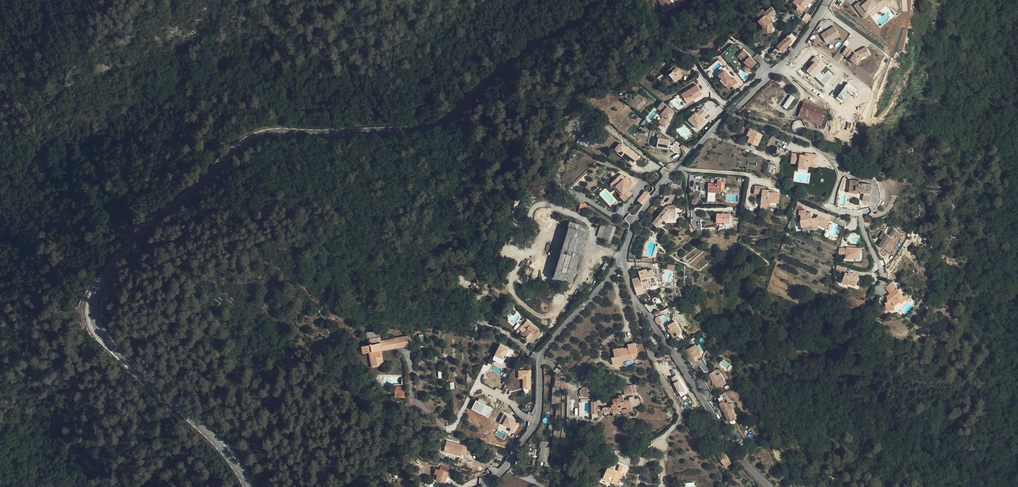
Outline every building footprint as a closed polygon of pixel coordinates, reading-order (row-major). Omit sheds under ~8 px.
[(664,10),(673,6),(670,0),(659,0),(664,10)] [(794,3),(798,7),(797,8),(801,12),(805,8),(804,7),(806,4),(808,5),(810,2),(812,0),(798,0),(794,3)] [(850,5),(858,13),(862,9),(865,11),(869,8),(874,4),(875,5),(880,1),(880,0),(857,0),(856,1),(855,0),(850,5)] [(858,13),(861,16),(866,12),(868,15),(884,0),(880,0),(880,1),(875,5),(874,4),(869,8),(865,11),(862,9),(858,13)] [(763,9),(757,14),(760,18),(765,14),(766,15),(759,22),(765,30),(766,34),(769,34),(773,33),(774,23),(771,20),(773,19),(771,17),(777,12),(772,6),(766,12),(763,9)] [(811,17),(806,13),(802,20),(807,23),(811,17)] [(834,28),(821,36),(824,41),(827,40),(829,43),(840,37),(834,28)] [(788,36),(784,39),(785,40),(789,45),(793,41),(788,36)] [(782,51),(789,45),(785,40),(784,39),(784,40),(777,46),(782,51)] [(842,53),(845,56),(850,49),(847,46),(842,53)] [(855,52),(850,49),(845,56),(857,64),(862,57),(865,55),(864,53),(868,51),(865,47),(855,52)] [(743,50),(737,56),(746,64),(742,69),(747,73),(757,63),(743,50)] [(681,70),(684,68),(674,56),(671,58),(676,63),(681,70)] [(813,78),(825,65),(817,57),(805,69),(813,78)] [(683,75),(681,72),(680,71),(674,65),(666,71),(671,77),(670,78),(674,83),(683,75)] [(725,70),(720,75),(722,78),(728,84),(730,82),(733,85),(738,81),(735,77),(733,79),(725,70)] [(728,84),(722,78),(721,79),(730,88),(733,85),(730,82),(728,84)] [(842,103),(849,93),(855,97),(859,91),(847,82),(835,98),(842,103)] [(687,103),(702,93),(697,84),(681,94),(687,103)] [(791,95),(783,106),(787,109),(795,98),(791,95)] [(803,102),(797,116),(821,126),(827,111),(803,102)] [(668,119),(674,112),(662,103),(658,109),(663,113),(661,116),(663,118),(659,123),(665,128),(670,121),(668,119)] [(703,119),(709,114),(704,109),(698,113),(697,112),(690,119),(698,129),(706,122),(703,119)] [(763,134),(743,126),(741,132),(750,136),(748,141),(758,146),(763,134)] [(784,138),(774,132),(769,141),(773,144),(776,139),(781,143),(784,138)] [(592,140),(583,133),(578,140),(587,147),(592,140)] [(669,144),(670,139),(658,137),(657,147),(668,149),(669,146),(669,144)] [(628,159),(630,160),(633,163),(639,156),(622,143),(616,151),(627,160),(628,159)] [(676,153),(680,148),(675,143),(673,145),(672,147),(670,149),(676,153)] [(798,164),(797,169),(808,170),(809,166),(818,167),(819,155),(791,152),(790,164),(798,164)] [(623,172),(609,184),(624,201),(633,194),(630,190),(635,186),(623,172)] [(849,193),(856,193),(856,192),(858,192),(858,191),(861,191),(861,193),(864,193),(864,195),(870,196),(872,184),(861,183),(859,183),(859,180),(850,179),(849,193)] [(717,181),(717,183),(717,186),(711,186),(708,186),(708,192),(717,193),(717,192),(721,192),(722,182),(717,181)] [(765,187),(755,186),(754,193),(762,194),(761,201),(774,203),(775,193),(768,192),(768,190),(765,190),(765,187)] [(637,200),(643,205),(651,196),(645,191),(637,200)] [(587,204),(581,203),(579,212),(585,213),(587,204)] [(669,209),(666,207),(652,223),(657,227),(664,219),(664,220),(665,220),(666,220),(667,220),(667,219),(668,219),(668,218),(668,217),(668,216),(674,215),(676,215),(675,209),(669,209)] [(806,210),(799,211),(800,215),(800,214),(801,219),(800,219),(801,226),(802,226),(818,224),(826,228),(829,220),(818,215),(817,217),(812,218),(811,213),(806,213),(806,210)] [(717,213),(717,222),(725,222),(725,223),(730,223),(730,214),(725,214),(725,213),(717,213)] [(695,230),(701,227),(699,220),(692,223),(695,230)] [(572,222),(570,221),(562,247),(553,275),(556,276),(570,228),(572,223),(572,222)] [(587,228),(572,223),(570,228),(585,233),(587,228)] [(616,226),(605,223),(603,227),(605,228),(602,237),(601,241),(610,244),(616,226)] [(560,277),(571,281),(585,233),(570,228),(556,276),(560,277)] [(589,228),(587,228),(585,233),(571,281),(570,282),(572,283),(589,228)] [(879,245),(888,251),(892,245),(894,246),(902,235),(893,228),(888,235),(883,232),(879,238),(883,240),(879,245)] [(853,248),(847,249),(847,256),(847,259),(854,258),(853,257),(857,257),(860,257),(860,247),(853,247),(853,248)] [(643,274),(635,276),(635,277),(640,292),(647,290),(645,283),(644,279),(652,277),(653,280),(659,278),(655,266),(650,268),(642,270),(643,274)] [(856,288),(859,277),(851,276),(851,277),(848,276),(844,275),(842,285),(850,287),(850,286),(856,288)] [(885,288),(890,294),(897,288),(892,282),(885,288)] [(906,299),(897,288),(890,294),(887,296),(888,302),(885,303),(887,311),(895,310),(894,302),(898,298),(902,303),(906,299)] [(534,335),(535,334),(537,331),(536,329),(537,328),(532,323),(531,323),(528,320),(520,330),(522,332),(521,333),(529,340),(534,335)] [(668,325),(670,328),(668,329),(670,333),(671,332),(674,338),(679,335),(678,334),(682,332),(678,325),(675,321),(668,325)] [(366,333),(368,339),(380,337),(378,330),(366,333)] [(380,341),(380,337),(368,339),(368,345),(361,346),(362,353),(369,352),(370,351),(373,366),(382,364),(380,350),(381,349),(396,346),(395,339),(381,342),(380,341)] [(410,344),(409,337),(402,338),(403,345),(410,344)] [(402,338),(395,339),(396,346),(403,345),(402,338)] [(632,353),(637,352),(635,343),(628,344),(629,347),(628,347),(629,350),(626,350),(626,349),(624,350),(624,348),(623,347),(613,350),(615,357),(621,356),(622,361),(633,359),(633,358),(632,353)] [(506,356),(510,357),(513,349),(498,345),(493,361),(503,364),(506,356)] [(701,355),(696,346),(686,351),(692,363),(695,361),(694,359),(701,355)] [(370,351),(369,352),(371,367),(384,365),(381,351),(381,349),(380,350),(382,364),(373,366),(370,351)] [(621,356),(615,357),(611,357),(613,365),(623,363),(622,361),(621,356)] [(531,389),(530,370),(518,370),(518,379),(522,379),(523,390),(531,389)] [(717,376),(715,372),(709,375),(717,390),(726,384),(720,375),(717,376)] [(677,375),(671,378),(680,397),(686,394),(677,375)] [(632,385),(623,387),(625,395),(633,394),(632,385)] [(634,404),(634,406),(640,405),(638,398),(634,399),(634,396),(629,397),(630,399),(624,400),(623,394),(619,395),(619,398),(613,399),(614,404),(612,405),(612,406),(613,412),(622,410),(622,407),(626,406),(627,409),(632,408),(631,407),(631,405),(634,404)] [(485,405),(486,402),(477,398),(471,410),(488,418),(492,408),(485,405)] [(598,401),(591,401),(591,413),(598,413),(598,411),(602,411),(602,406),(598,406),(598,401)] [(725,401),(720,402),(723,410),(724,410),(729,422),(737,418),(733,409),(734,408),(734,407),(732,403),(730,403),(729,401),(725,403),(725,401)] [(511,428),(509,431),(515,433),(519,421),(502,415),(499,424),(511,428)] [(708,436),(704,438),(708,446),(713,443),(711,439),(710,439),(708,436)] [(463,445),(446,441),(444,451),(461,455),(463,445)] [(545,460),(547,460),(550,448),(546,447),(547,442),(543,441),(541,443),(540,447),(541,448),(539,461),(544,461),(545,462),(545,460)] [(412,446),(404,448),(407,456),(415,453),(412,446)] [(726,457),(724,456),(722,452),(717,455),(726,467),(731,463),(727,456),(726,457)] [(612,480),(612,482),(619,485),(624,475),(623,474),(624,472),(625,472),(627,468),(620,465),(618,469),(619,469),(618,471),(618,472),(613,470),(613,469),(608,467),(604,476),(612,480)] [(435,471),(435,473),(433,478),(436,479),(445,482),(448,472),(449,469),(441,466),(440,469),(439,469),(439,470),(436,469),(435,471)] [(650,467),(651,467),(646,468),(647,473),(642,475),(644,481),(652,479),(651,478),(650,477),(650,476),(649,475),(650,473),(650,472),(651,471),(651,469),(650,468),(650,467)]
